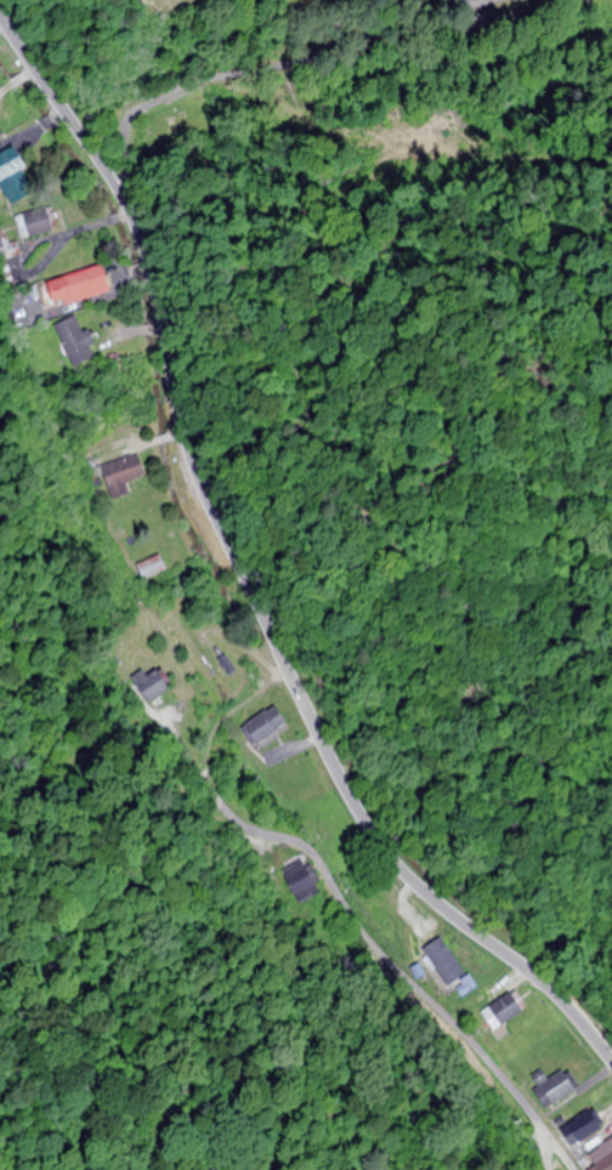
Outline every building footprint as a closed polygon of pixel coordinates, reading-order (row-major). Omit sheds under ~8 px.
[(22,239),(57,231),(52,210),(17,218),(22,239)] [(51,312),(107,294),(98,266),(42,285),(51,312)] [(72,370),(97,358),(84,330),(58,342),(72,370)] [(100,468),(109,491),(144,478),(136,455),(100,468)] [(143,579),(164,573),(160,558),(139,564),(143,579)] [(285,731),(274,710),(240,728),(251,749),(285,731)] [(421,987),(437,976),(445,989),(465,975),(443,943),(407,967),(421,987)] [(505,1000),(494,990),(486,999),(492,1005),(481,1016),(498,1034),(524,1008),(511,995),(505,1000)] [(573,1100),(562,1072),(532,1083),(543,1111),(573,1100)] [(564,1139),(577,1152),(598,1131),(586,1118),(564,1139)] [(585,1169),(611,1169),(611,1148),(585,1169)]
